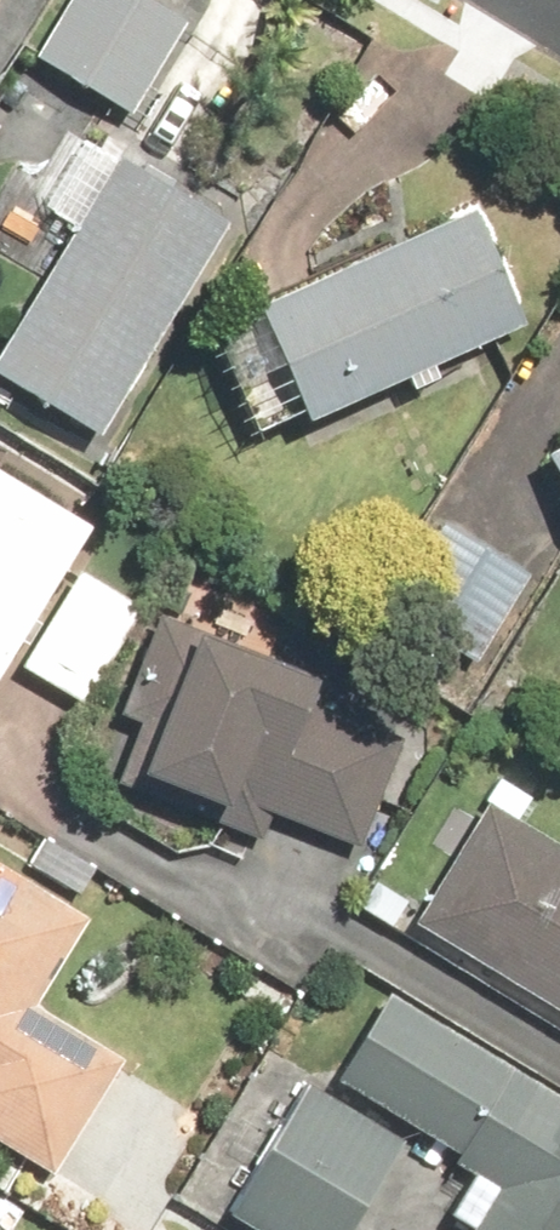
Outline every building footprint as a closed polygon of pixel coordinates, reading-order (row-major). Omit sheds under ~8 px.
[(32,54),(133,114),(188,22),(152,0),(65,0),(32,54)] [(0,348),(0,375),(98,435),(227,224),(117,157),(0,348)] [(476,205),(250,302),(300,418),(527,321),(476,205)] [(559,480),(559,442),(544,451),(559,480)] [(90,522),(0,470),(0,677),(90,522)] [(472,666),(527,565),(442,518),(387,620),(472,666)] [(75,567),(18,665),(87,704),(143,607),(75,567)] [(312,674),(159,614),(120,715),(140,722),(117,781),(265,838),(274,815),(361,849),(405,734),(303,694),(312,674)] [(412,924),(559,1012),(559,848),(484,803),(412,924)] [(56,1175),(127,1061),(35,1004),(88,918),(0,863),(0,1140),(56,1175)] [(386,989),(333,1078),(457,1153),(452,1161),(495,1187),(469,1229),(559,1229),(559,1093),(386,989)] [(227,1209),(262,1229),(358,1229),(410,1145),(306,1081),(227,1209)]
